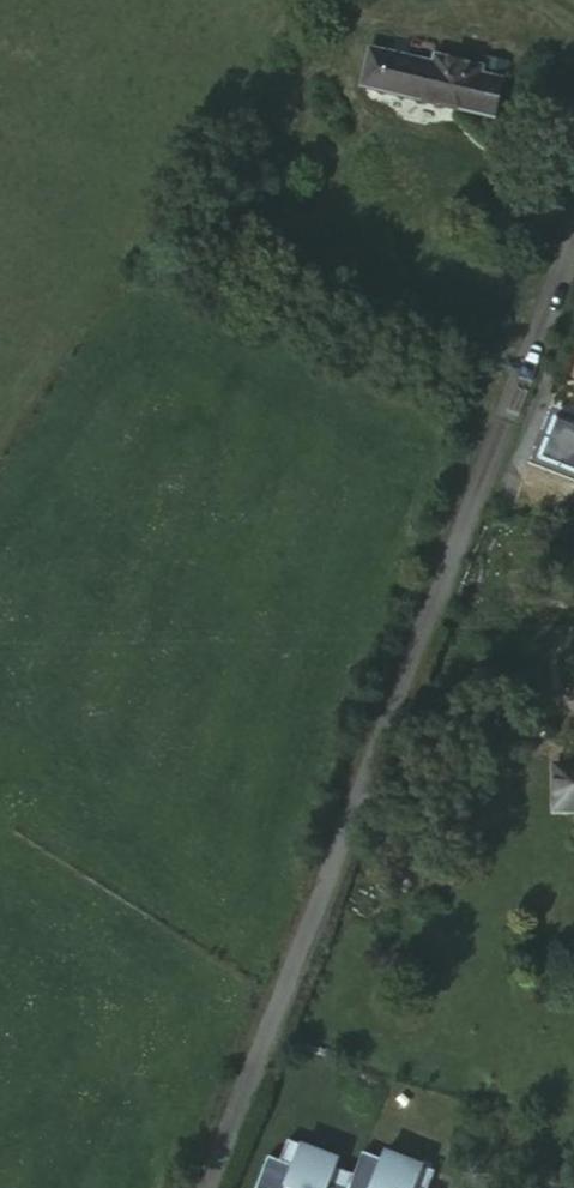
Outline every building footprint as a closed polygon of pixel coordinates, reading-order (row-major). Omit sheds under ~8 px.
[(432,64),(370,51),(363,91),(494,117),(499,78),(476,73),(477,65),(435,57),(432,64)] [(562,753),(562,795),(573,796),(573,753),(562,753)] [(360,1158),(340,1150),(343,1143),(293,1123),(286,1144),(274,1140),(261,1174),(287,1184),(291,1175),(316,1185),(318,1179),(327,1182),(324,1187),(349,1187),(350,1184),(360,1158)] [(441,1154),(391,1135),(388,1143),(369,1136),(360,1158),(350,1184),(359,1187),(373,1187),(377,1176),(386,1180),(384,1185),(391,1187),(441,1187),(445,1180),(433,1175),(441,1154)]
